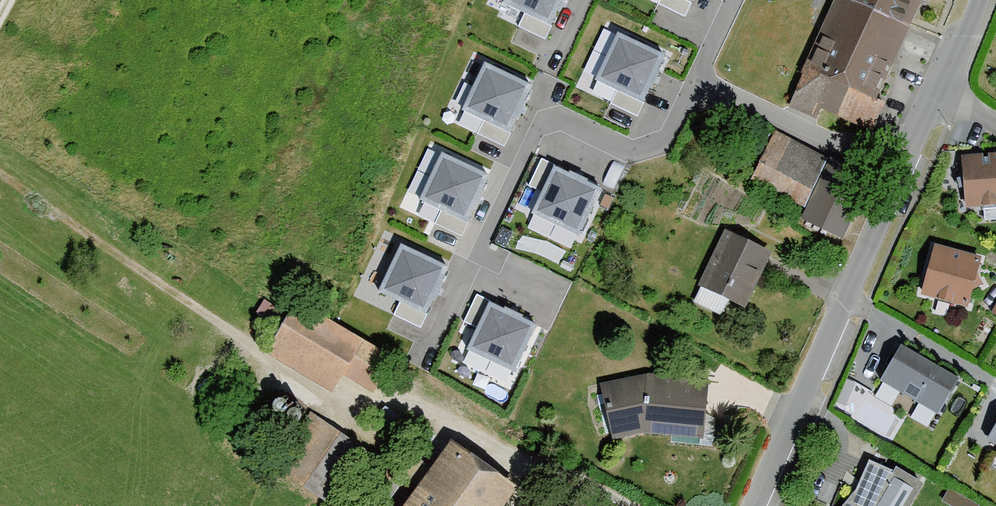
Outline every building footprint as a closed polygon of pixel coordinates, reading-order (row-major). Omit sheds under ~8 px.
[(503,7),(524,17),(519,26),(544,38),(563,0),(507,0),(503,7)] [(657,3),(684,16),(692,0),(659,0),(657,3)] [(842,0),(838,0),(789,109),(815,121),(820,109),(873,133),(885,105),(880,103),(912,32),(842,0)] [(912,32),(926,0),(842,0),(912,32)] [(618,33),(595,80),(617,90),(611,104),(638,117),(667,55),(618,33)] [(484,61),(462,114),(482,124),(478,133),(505,145),(534,84),(484,61)] [(828,160),(776,135),(751,183),(803,209),(828,160)] [(442,151),(419,200),(440,211),(434,222),(463,235),(489,175),(442,151)] [(965,160),(965,177),(957,185),(965,191),(965,210),(995,209),(995,159),(965,160)] [(554,167),(540,160),(529,184),(543,191),(532,214),(581,237),(602,193),(552,170),(554,167)] [(870,180),(831,161),(802,220),(842,239),(870,180)] [(745,312),(772,254),(728,233),(694,305),(723,318),(729,304),(745,312)] [(400,243),(379,292),(399,302),(394,314),(420,327),(449,266),(400,243)] [(980,261),(933,251),(923,297),(970,308),(973,294),(982,288),(976,279),(980,261)] [(478,327),(467,349),(514,371),(535,326),(488,303),(489,300),(477,294),(464,321),(478,327)] [(297,304),(268,354),(332,392),(343,374),(374,392),(392,361),(297,304)] [(961,382),(900,348),(882,382),(943,415),(961,382)] [(710,382),(647,379),(603,388),(614,442),(645,436),(707,438),(710,382)] [(983,395),(970,388),(963,400),(976,407),(983,395)] [(272,405),(272,407),(272,410),(274,412),(277,414),(280,414),(283,413),(285,411),(286,408),(286,405),(284,402),(282,400),(280,400),(277,400),(275,401),(273,402),(272,405)] [(287,415),(287,418),(288,421),(289,423),(292,424),(295,424),(298,423),(300,421),(301,419),(301,416),(300,413),(297,411),(295,410),(292,410),(290,411),(288,413),(287,415)] [(370,487),(384,467),(310,418),(277,469),(333,505),(352,476),(370,487)] [(986,440),(995,446),(995,422),(986,440)] [(452,443),(408,505),(504,505),(516,489),(452,443)] [(923,485),(896,470),(894,473),(865,461),(856,492),(844,505),(911,505),(923,485)]
